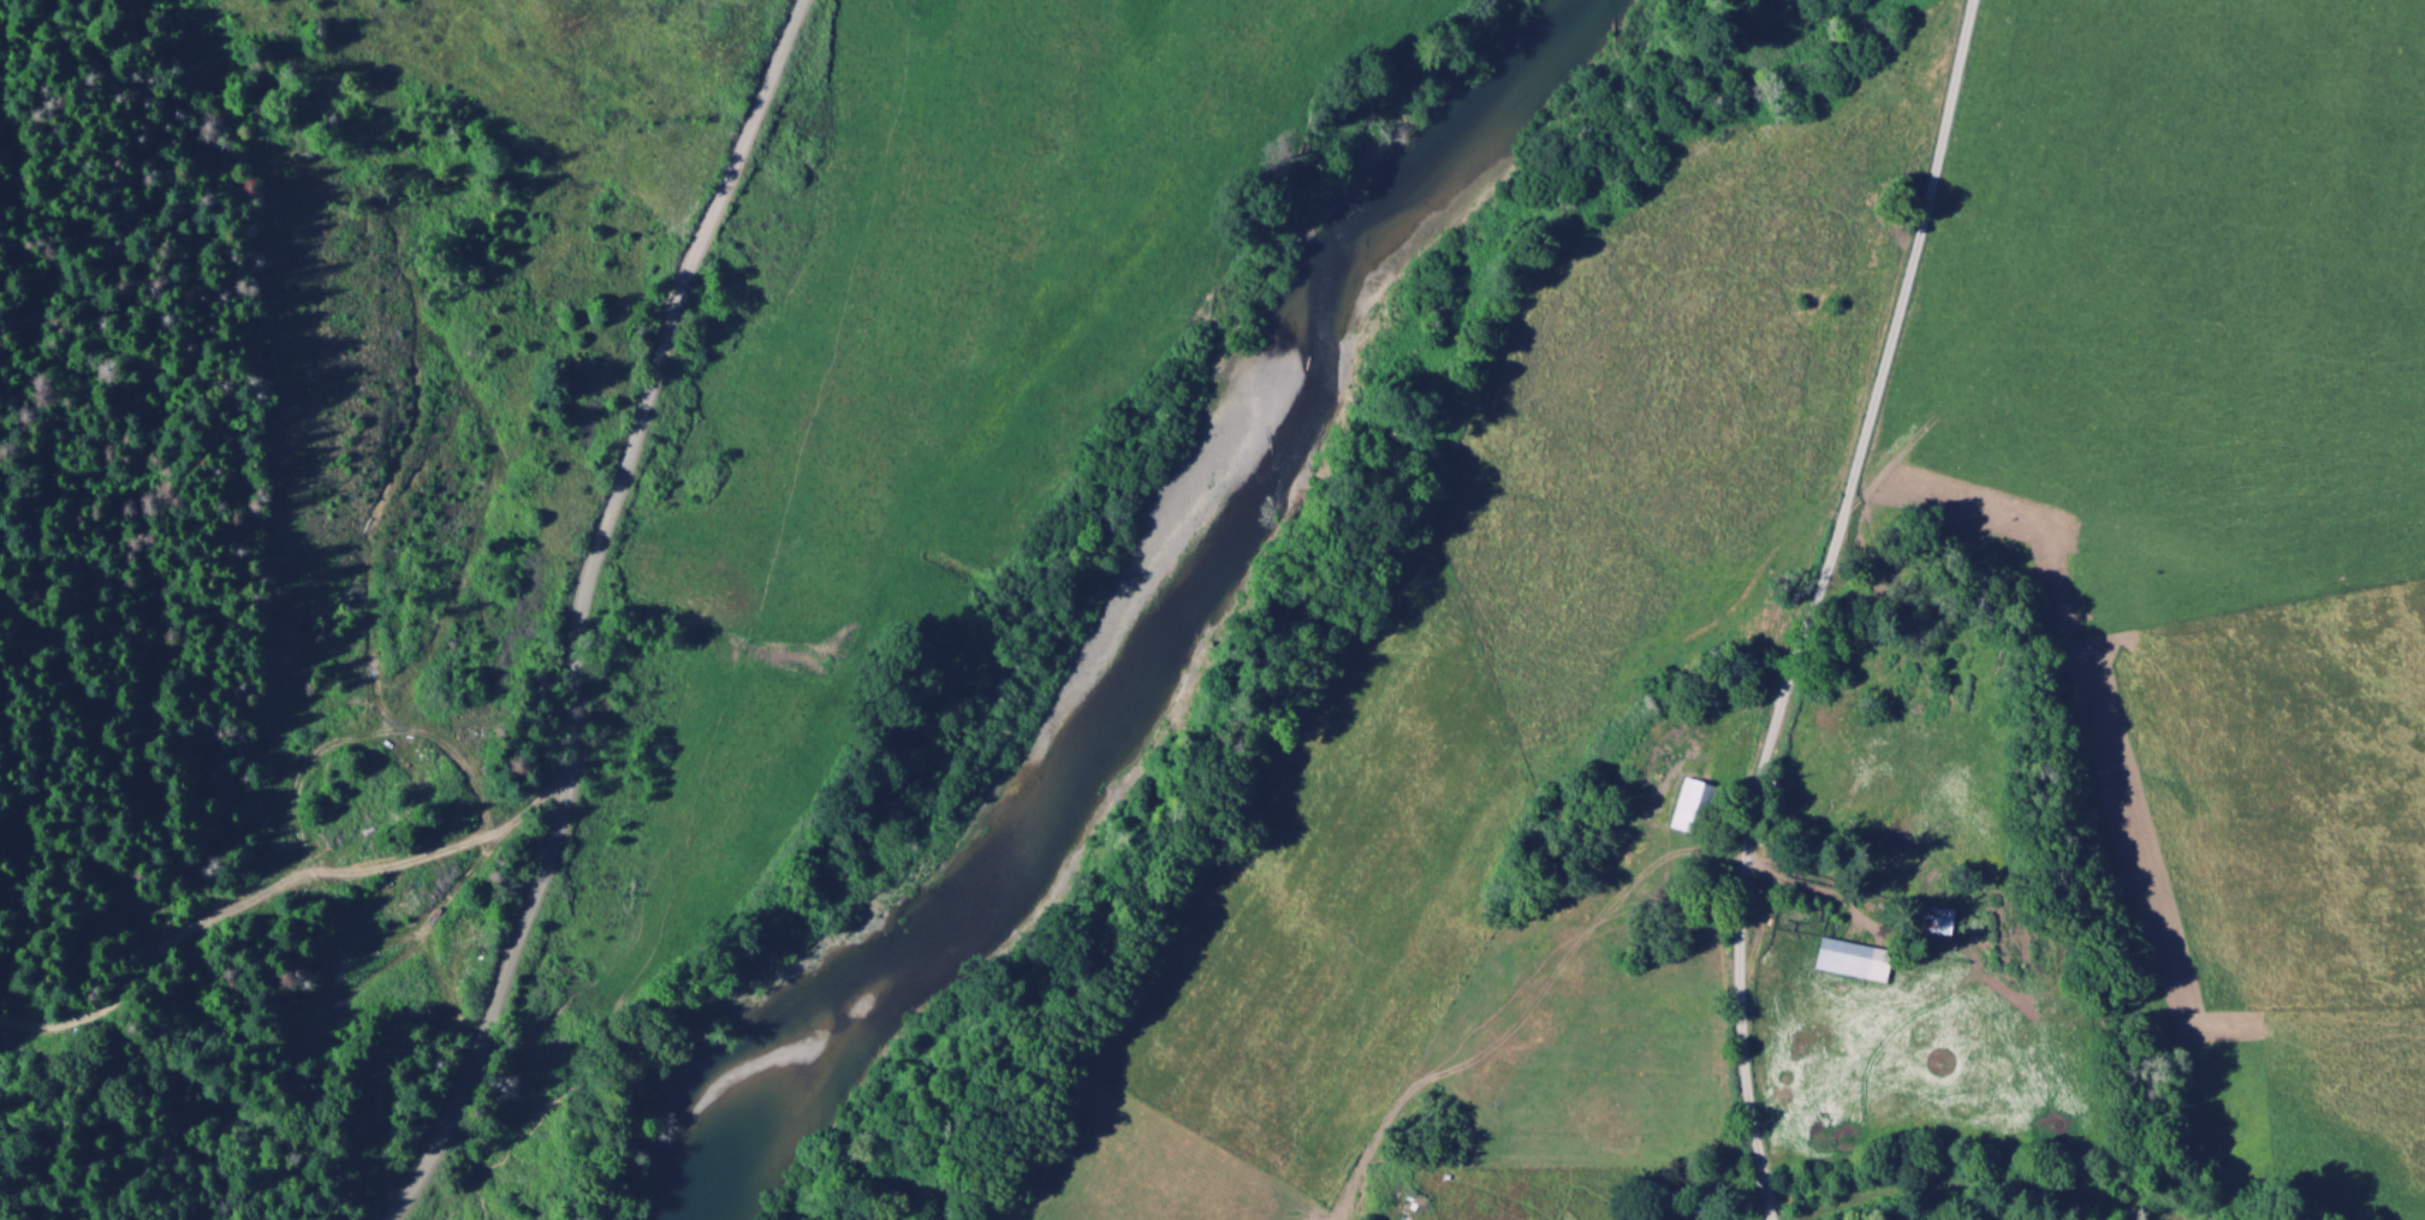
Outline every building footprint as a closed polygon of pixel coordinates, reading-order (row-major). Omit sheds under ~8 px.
[(1664,829),(1689,837),(1704,787),(1679,780),(1664,829)] [(1901,933),(1944,937),(1947,910),(1904,906),(1901,933)] [(1806,971),(1879,985),(1883,966),(1864,963),(1867,950),(1813,939),(1806,971)]
